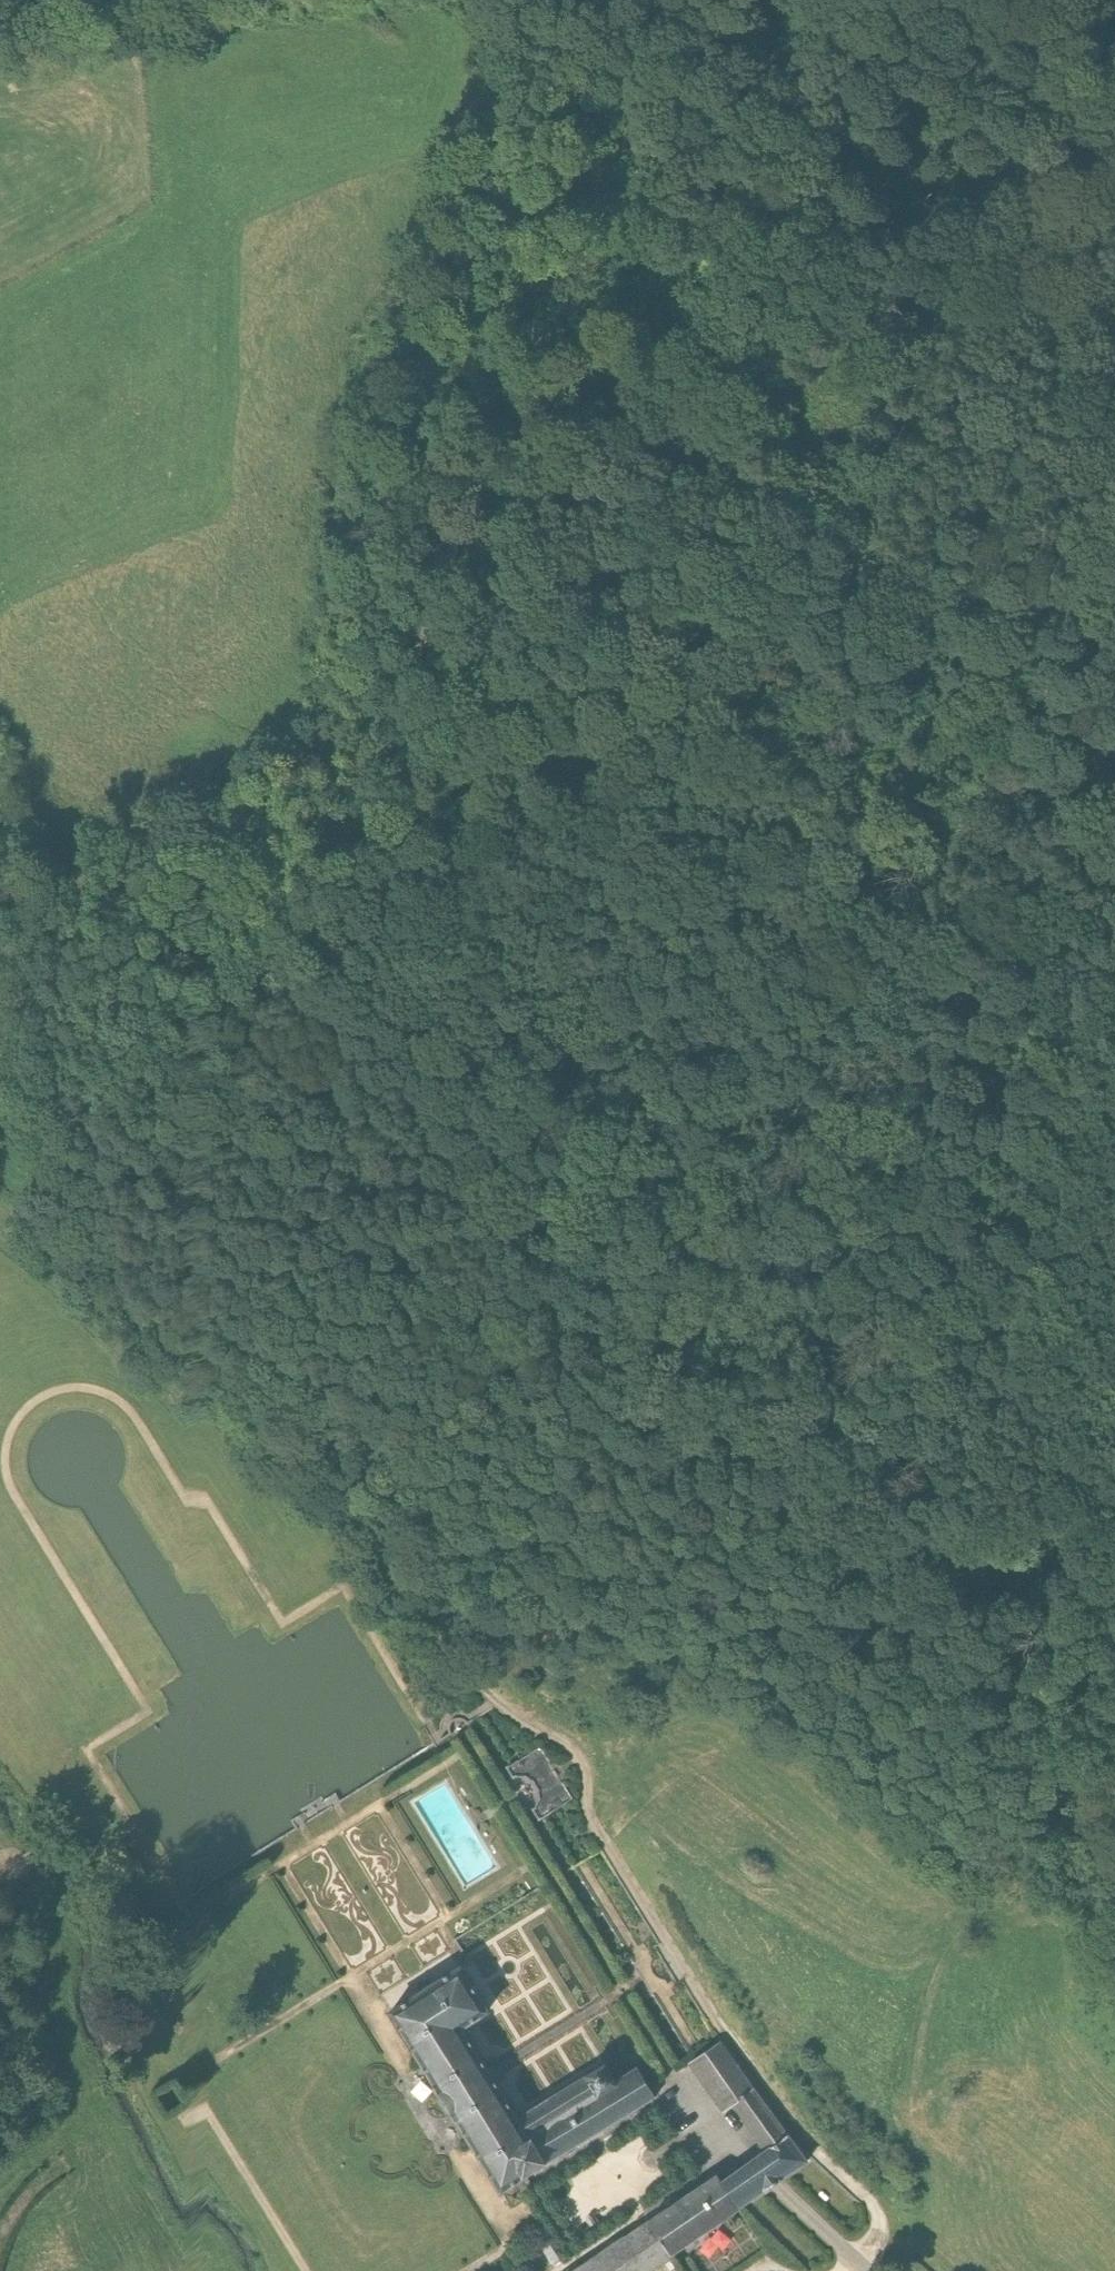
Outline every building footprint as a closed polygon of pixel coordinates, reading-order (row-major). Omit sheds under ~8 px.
[(529,1764),(496,1784),(502,1794),(505,1792),(515,1792),(523,1797),(528,1805),(529,1815),(526,1824),(522,1826),(528,1837),(562,1816),(529,1764)] [(449,1984),(374,2031),(489,2217),(647,2118),(626,2086),(606,2099),(595,2083),(508,2136),(452,2049),(480,2031),(449,1984)] [(802,2183),(713,2060),(679,2083),(714,2133),(725,2126),(756,2172),(735,2186),(713,2200),(709,2195),(597,2270),(673,2270),(802,2183)]
